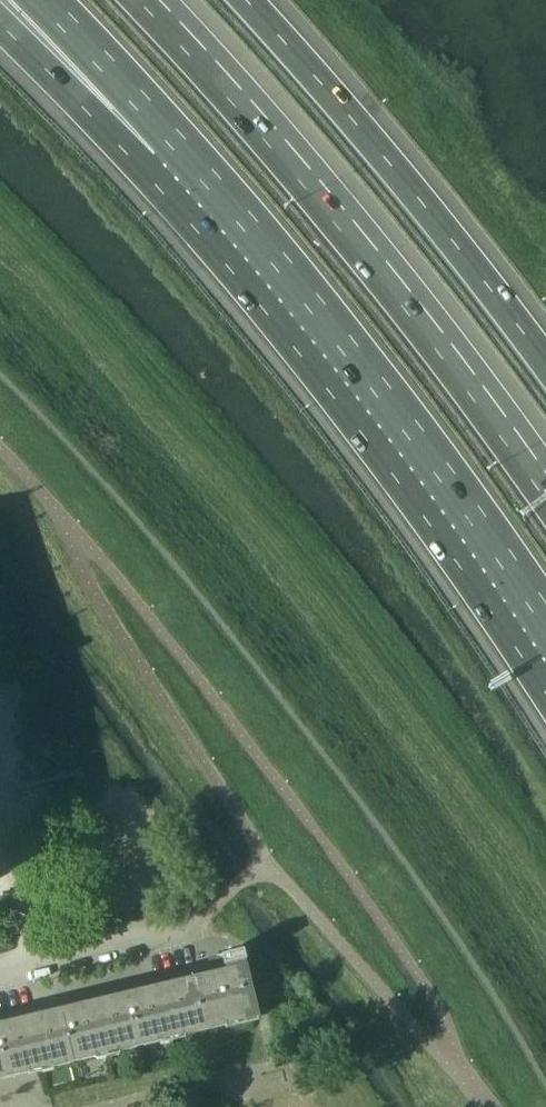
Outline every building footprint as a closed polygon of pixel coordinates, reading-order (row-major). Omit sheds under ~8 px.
[(246,965),(244,960),(245,960),(243,950),(215,956),(218,967),(224,965),(225,970),(224,970),(224,974),(213,976),(213,979),(0,1030),(0,1079),(258,1017),(246,965)]
